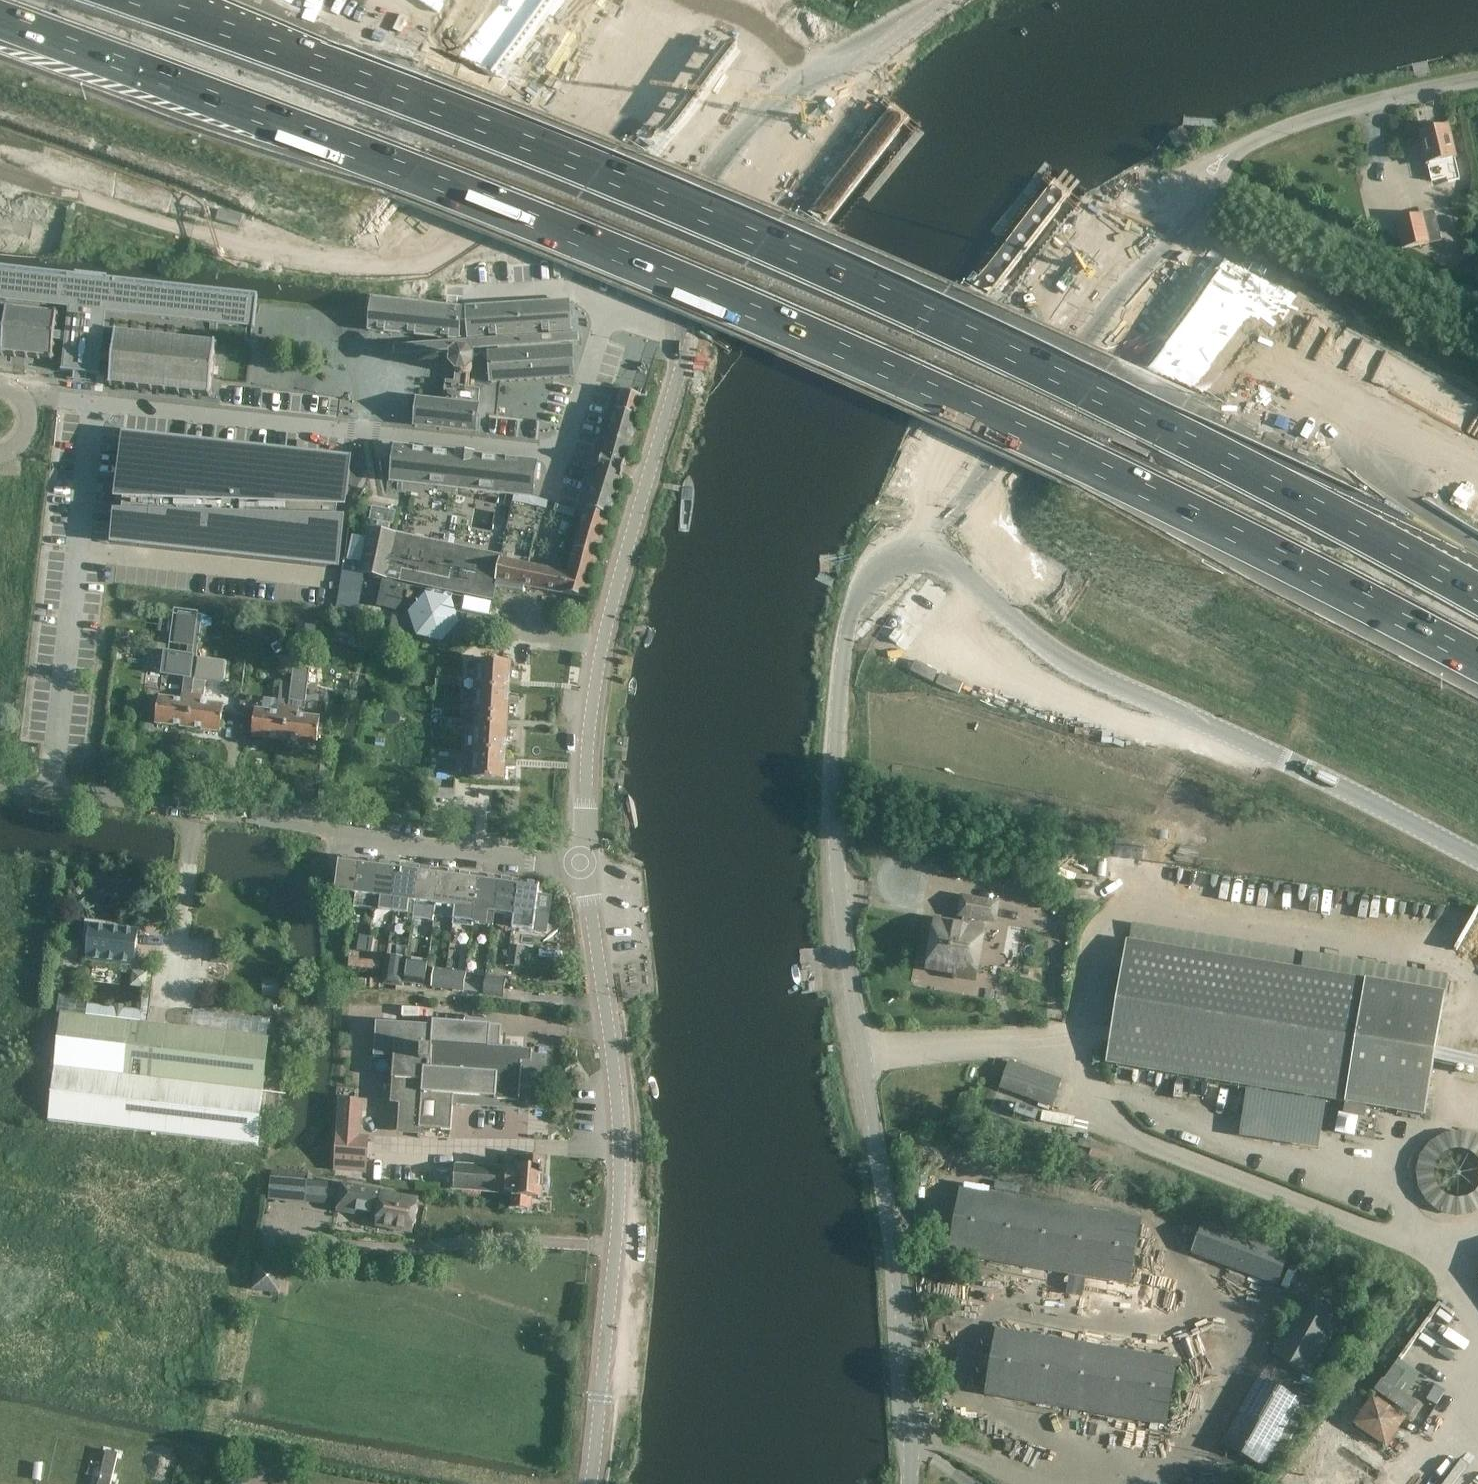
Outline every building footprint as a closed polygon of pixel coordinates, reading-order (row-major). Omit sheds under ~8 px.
[(1460,180),(1456,160),(1448,126),(1419,132),(1427,166),(1430,182),(1445,179),(1446,183),(1460,180)] [(1421,213),(1397,218),(1403,248),(1428,242),(1421,213)] [(210,322),(253,327),(256,302),(256,296),(0,268),(0,299),(71,307),(68,334),(55,333),(54,340),(67,342),(64,371),(74,372),(74,373),(87,374),(87,373),(98,374),(99,361),(112,362),(113,355),(100,354),(105,311),(210,322)] [(459,340),(462,310),(462,309),(460,309),(460,310),(384,302),(373,301),(373,300),(372,300),(371,302),(372,302),(372,304),(369,329),(368,331),(370,331),(370,330),(438,337),(459,340)] [(570,322),(570,320),(569,312),(570,312),(570,310),(569,310),(568,304),(569,304),(569,302),(568,302),(567,301),(566,301),(566,302),(558,303),(558,302),(557,302),(557,303),(549,303),(548,303),(548,304),(540,304),(540,303),(539,303),(539,304),(532,305),(532,304),(530,304),(530,305),(523,305),(523,304),(521,304),(521,305),(514,306),(514,305),(512,305),(512,306),(505,306),(503,306),(503,307),(496,307),(496,306),(495,306),(495,307),(487,308),(487,307),(486,307),(486,308),(478,308),(478,307),(477,307),(477,308),(469,309),(469,308),(467,308),(468,309),(466,309),(466,310),(462,310),(459,340),(438,337),(439,345),(421,346),(422,354),(461,351),(460,358),(461,358),(462,357),(464,357),(465,357),(466,358),(467,358),(468,359),(469,350),(498,348),(498,351),(561,347),(561,344),(570,343),(570,336),(560,337),(560,333),(561,333),(561,332),(568,332),(568,333),(570,333),(570,332),(571,332),(571,330),(570,330),(570,324),(571,324),(571,322),(570,322)] [(55,333),(56,328),(57,328),(58,326),(56,326),(57,317),(58,317),(59,315),(57,314),(57,312),(55,312),(55,314),(44,313),(44,311),(42,311),(42,313),(33,312),(33,310),(31,310),(31,311),(21,311),(21,309),(19,309),(19,310),(8,309),(8,308),(6,307),(6,310),(4,309),(4,311),(6,312),(4,324),(3,323),(2,326),(4,326),(3,338),(1,337),(1,340),(2,340),(1,352),(0,352),(0,354),(1,354),(1,356),(3,356),(4,354),(6,354),(14,355),(14,357),(16,357),(16,355),(26,356),(26,358),(28,358),(28,357),(38,358),(37,359),(40,360),(40,358),(50,359),(50,361),(52,361),(53,359),(54,359),(55,357),(52,357),(54,348),(55,348),(56,346),(54,346),(54,340),(55,333)] [(113,355),(112,362),(111,366),(110,366),(110,368),(111,368),(110,382),(108,382),(108,384),(110,384),(109,386),(111,386),(112,385),(123,386),(123,388),(125,388),(125,386),(137,387),(136,389),(139,389),(139,388),(150,389),(150,391),(152,391),(152,389),(164,390),(163,392),(166,392),(166,391),(177,392),(177,394),(179,394),(179,392),(191,393),(191,395),(193,395),(193,394),(208,395),(208,397),(210,397),(210,396),(212,396),(212,393),(211,393),(212,379),(214,379),(214,377),(212,377),(214,363),(216,363),(216,361),(214,361),(216,347),(217,347),(218,345),(216,345),(216,343),(214,343),(214,344),(199,343),(199,341),(197,341),(196,342),(185,341),(185,339),(183,339),(183,341),(171,340),(172,338),(169,338),(169,339),(158,338),(158,336),(156,336),(156,338),(144,337),(145,335),(142,335),(142,337),(131,335),(131,333),(129,333),(129,335),(117,334),(117,332),(115,332),(115,334),(113,333),(113,336),(115,336),(113,350),(111,350),(111,352),(113,352),(113,355)] [(572,349),(572,347),(571,347),(571,346),(569,346),(569,347),(562,348),(562,347),(561,347),(498,351),(498,352),(491,352),(491,351),(489,352),(489,353),(488,353),(488,354),(489,354),(489,367),(489,368),(490,368),(490,381),(490,382),(491,382),(492,383),(493,383),(493,382),(500,382),(500,383),(502,383),(502,382),(509,381),(509,382),(511,382),(511,381),(518,381),(519,381),(519,380),(527,380),(527,381),(528,381),(528,380),(536,379),(536,380),(537,380),(537,379),(545,379),(545,380),(546,379),(553,378),(554,379),(555,379),(555,378),(562,377),(562,378),(564,378),(564,377),(571,377),(571,378),(573,378),(572,377),(574,377),(574,375),(573,375),(572,363),(573,363),(573,361),(572,361),(572,349)] [(470,360),(468,359),(467,358),(466,358),(465,357),(464,357),(462,357),(461,358),(460,358),(458,359),(457,360),(456,362),(455,362),(455,364),(454,365),(454,366),(454,368),(455,369),(455,370),(456,372),(454,387),(446,387),(447,382),(446,382),(446,387),(445,386),(444,403),(418,400),(415,425),(475,432),(480,390),(468,389),(470,374),(471,373),(472,371),(473,370),(473,369),(473,367),(473,365),(473,364),(472,363),(472,362),(471,361),(470,360)] [(621,390),(611,424),(635,431),(645,398),(621,390)] [(635,431),(611,424),(601,457),(625,464),(635,431)] [(324,506),(326,466),(208,453),(210,444),(122,435),(115,499),(124,500),(122,515),(114,514),(110,542),(340,567),(345,520),(317,520),(318,505),(324,506)] [(534,463),(397,448),(396,447),(395,449),(396,449),(393,480),(392,480),(392,482),(394,482),(506,494),(530,497),(532,498),(532,496),(535,464),(536,465),(536,463),(534,463)] [(601,457),(593,486),(617,494),(625,464),(601,457)] [(593,486),(586,509),(610,516),(617,494),(593,486)] [(374,507),(371,520),(394,524),(397,511),(374,507)] [(586,509),(581,528),(603,534),(608,517),(610,517),(610,516),(586,509)] [(581,528),(571,561),(594,568),(603,534),(581,528)] [(502,557),(369,529),(359,573),(388,579),(387,581),(382,580),(377,607),(401,612),(406,585),(392,582),(393,580),(437,589),(437,591),(426,589),(420,620),(447,625),(453,594),(442,592),(442,590),(482,598),(482,600),(464,596),(461,611),(490,616),(493,602),(487,601),(487,599),(492,600),(496,586),(501,560),(502,557)] [(537,568),(501,560),(496,586),(523,592),(525,586),(532,587),(537,568)] [(567,574),(561,593),(585,599),(594,568),(571,561),(567,574)] [(537,568),(532,587),(561,593),(567,574),(537,568)] [(358,610),(359,598),(340,597),(339,609),(358,610)] [(157,714),(156,724),(188,728),(193,693),(194,679),(197,658),(202,615),(178,612),(174,645),(188,647),(187,656),(168,653),(168,654),(168,655),(166,674),(185,677),(182,701),(159,698),(157,714)] [(395,617),(391,640),(403,642),(407,619),(395,617)] [(300,621),(295,662),(304,663),(306,641),(315,642),(318,626),(309,624),(309,622),(300,621)] [(251,626),(250,637),(269,639),(270,628),(251,626)] [(350,640),(348,645),(361,648),(364,636),(351,633),(350,637),(350,640)] [(193,693),(188,728),(221,733),(222,723),(224,706),(202,703),(203,695),(206,695),(208,681),(225,684),(228,662),(197,658),(194,679),(193,693)] [(481,662),(479,689),(509,691),(510,663),(481,662)] [(289,706),(285,742),(318,745),(321,719),(298,716),(299,708),(305,709),(310,670),(294,668),(292,685),(290,697),(289,706)] [(255,719),(252,738),(283,741),(285,742),(289,706),(290,697),(292,685),(281,684),(278,713),(256,711),(255,718),(255,719)] [(479,689),(476,753),(506,754),(509,691),(479,689)] [(505,782),(506,754),(476,753),(474,780),(505,782)] [(434,797),(453,799),(454,790),(434,788),(434,797)] [(355,894),(360,861),(339,858),(335,892),(355,894)] [(374,909),(379,863),(360,861),(355,894),(354,906),(374,909)] [(379,863),(374,909),(394,912),(400,866),(379,863)] [(413,914),(415,902),(419,868),(400,866),(394,912),(413,914)] [(434,918),(440,871),(419,868),(415,902),(427,904),(423,926),(433,927),(434,918)] [(453,920),(459,874),(440,871),(434,918),(453,920)] [(472,932),(473,926),(479,876),(459,874),(453,920),(453,921),(463,922),(462,930),(472,932)] [(495,913),(500,879),(479,876),(473,926),(493,929),(495,913)] [(513,928),(519,881),(500,879),(495,913),(506,914),(504,927),(513,928)] [(539,884),(519,881),(513,928),(533,931),(539,884)] [(941,935),(936,965),(963,969),(962,973),(981,976),(992,917),(1002,918),(1005,900),(970,894),(966,912),(970,913),(969,922),(942,918),(939,935),(941,935)] [(92,926),(91,929),(88,932),(87,939),(89,943),(87,960),(134,966),(134,964),(138,931),(92,926)] [(367,953),(370,937),(361,936),(359,951),(367,953)] [(1126,940),(1106,1064),(1425,1117),(1446,993),(1126,940)] [(510,946),(508,965),(522,967),(525,947),(510,946)] [(407,959),(394,957),(391,979),(404,980),(407,959)] [(380,970),(381,962),(350,958),(349,966),(380,970)] [(148,1024),(155,966),(134,964),(134,966),(133,974),(131,988),(143,989),(141,1010),(140,1009),(126,1008),(126,1006),(114,1005),(114,1006),(84,1003),(82,1016),(148,1024)] [(427,968),(407,966),(405,982),(424,984),(427,968)] [(444,987),(447,970),(434,968),(431,985),(444,987)] [(467,973),(447,970),(444,987),(465,990),(467,973)] [(503,996),(506,979),(487,976),(484,993),(503,996)] [(370,978),(369,988),(379,989),(379,979),(370,978)] [(85,995),(60,992),(57,1013),(61,1013),(48,1122),(256,1146),(269,1038),(148,1024),(82,1016),(84,1003),(85,995)] [(402,1131),(419,1132),(420,1132),(420,1129),(452,1130),(454,1095),(497,1098),(497,1100),(521,1101),(521,1100),(529,1100),(530,1093),(543,1094),(545,1059),(532,1058),(533,1051),(523,1050),(523,1049),(500,1047),(500,1036),(501,1025),(433,1021),(433,1030),(380,1026),(378,1057),(379,1057),(378,1071),(393,1072),(393,1079),(396,1079),(395,1100),(404,1101),(402,1131)] [(503,1044),(524,1046),(524,1035),(504,1033),(503,1044)] [(1438,1046),(1436,1056),(1462,1060),(1464,1051),(1438,1046)] [(1006,1085),(1059,1105),(1069,1079),(1016,1059),(1006,1085)] [(340,1101),(337,1135),(360,1137),(363,1102),(340,1101)] [(1473,1138),(1463,1135),(1456,1134),(1447,1135),(1438,1138),(1431,1142),(1426,1146),(1421,1152),(1416,1160),(1414,1169),(1413,1176),(1414,1183),(1416,1192),(1420,1199),(1424,1205),(1429,1210),(1436,1214),(1443,1217),(1452,1219),(1460,1218),(1468,1217),(1475,1214),(1477,1212),(1477,1141),(1473,1138)] [(368,1138),(360,1137),(337,1135),(335,1171),(365,1174),(368,1138)] [(455,1166),(453,1190),(513,1194),(512,1209),(529,1210),(530,1199),(541,1199),(542,1160),(525,1160),(525,1168),(518,1167),(518,1170),(455,1166)] [(306,1203),(308,1181),(271,1178),(269,1199),(306,1203)] [(375,1227),(378,1228),(412,1234),(419,1198),(342,1184),(337,1211),(377,1219),(375,1227)] [(1130,1283),(1142,1222),(960,1191),(950,1252),(1130,1283)] [(1190,1254),(1277,1287),(1290,1254),(1203,1221),(1190,1254)] [(279,1294),(283,1268),(257,1263),(253,1290),(279,1294)] [(1270,1355),(1311,1377),(1343,1318),(1303,1296),(1270,1355)] [(1167,1424),(1177,1363),(997,1332),(986,1393),(1167,1424)] [(1429,1372),(1435,1363),(1401,1338),(1395,1347),(1429,1372)] [(1220,1444),(1263,1467),(1301,1401),(1258,1377),(1220,1444)] [(1382,1378),(1374,1390),(1410,1415),(1418,1404),(1382,1378)] [(1389,1446),(1408,1415),(1373,1392),(1353,1423),(1389,1446)] [(1383,1450),(1342,1423),(1305,1479),(1313,1483),(1361,1483),(1383,1450)]
